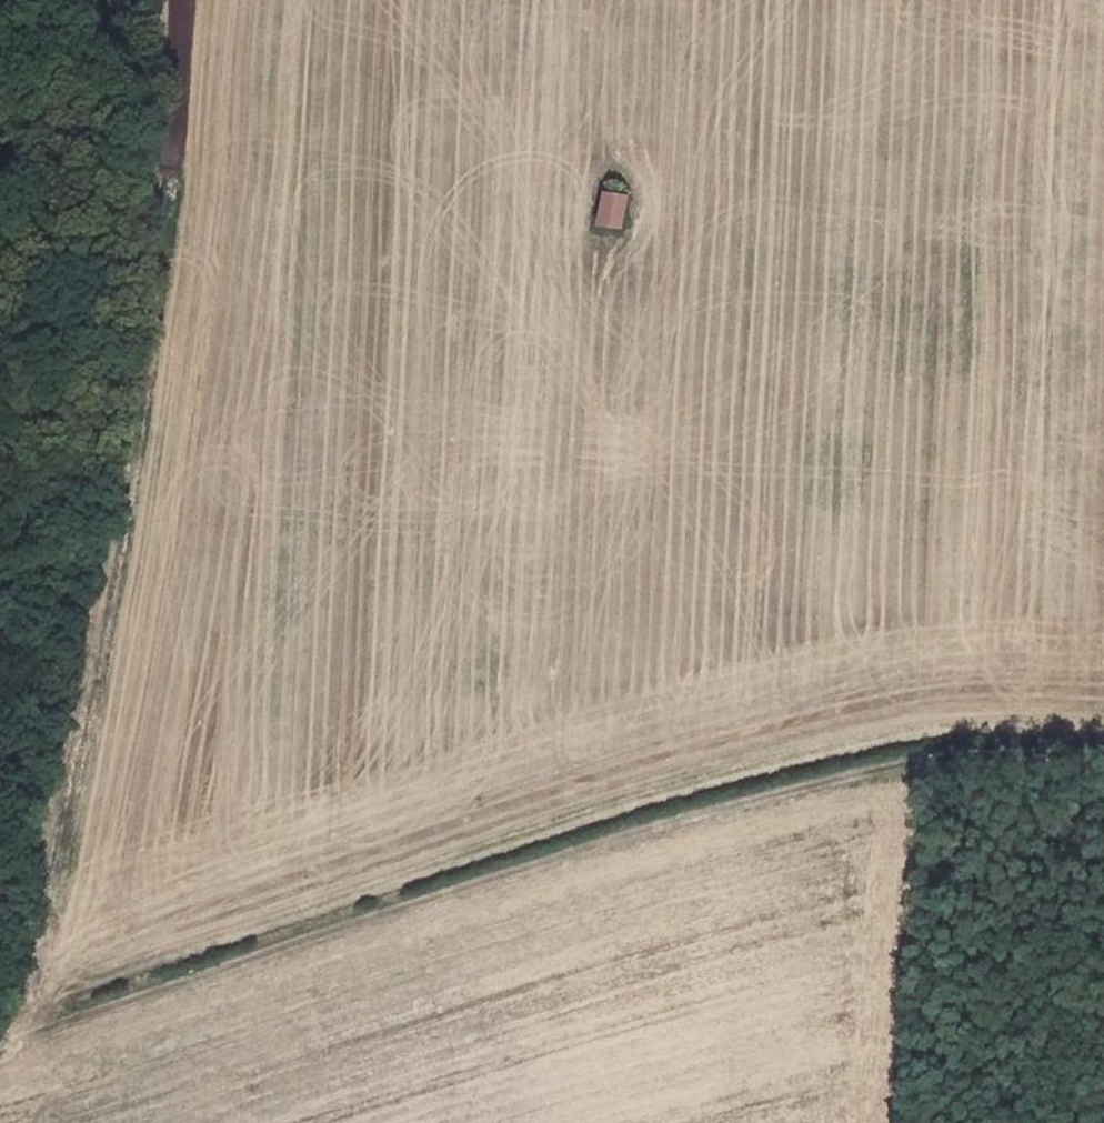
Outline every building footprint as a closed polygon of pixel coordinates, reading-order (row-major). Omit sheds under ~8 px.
[(605,190),(600,220),(632,226),(637,195),(605,190)]
